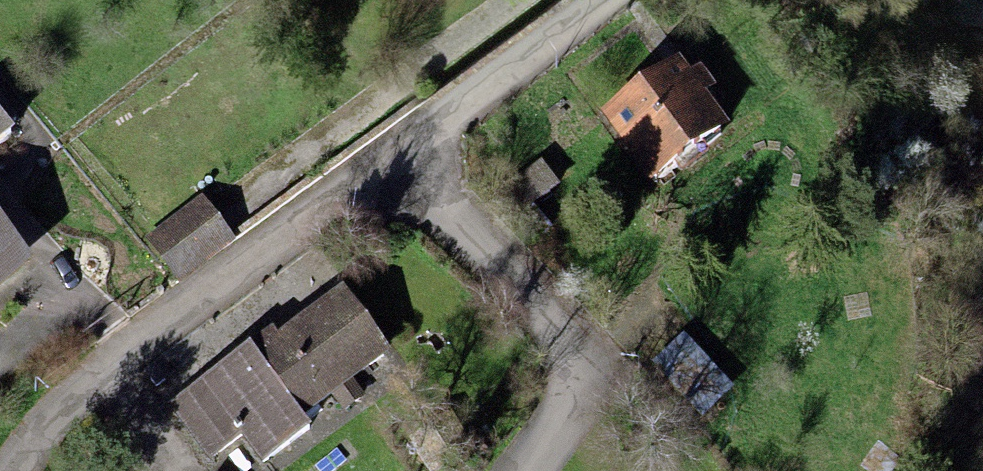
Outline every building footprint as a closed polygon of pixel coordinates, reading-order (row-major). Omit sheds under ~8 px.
[(674,73),(602,129),(655,196),(727,141),(674,73)] [(30,150),(0,112),(0,174),(30,150)] [(545,175),(499,209),(516,230),(561,196),(545,175)] [(191,201),(142,244),(173,279),(221,236),(191,201)] [(18,263),(0,241),(0,277),(18,263)] [(260,346),(169,410),(208,466),(239,445),(257,470),(262,470),(308,439),(300,427),(339,400),(349,414),(365,403),(354,387),(384,366),(341,305),(267,356),(260,346)]
